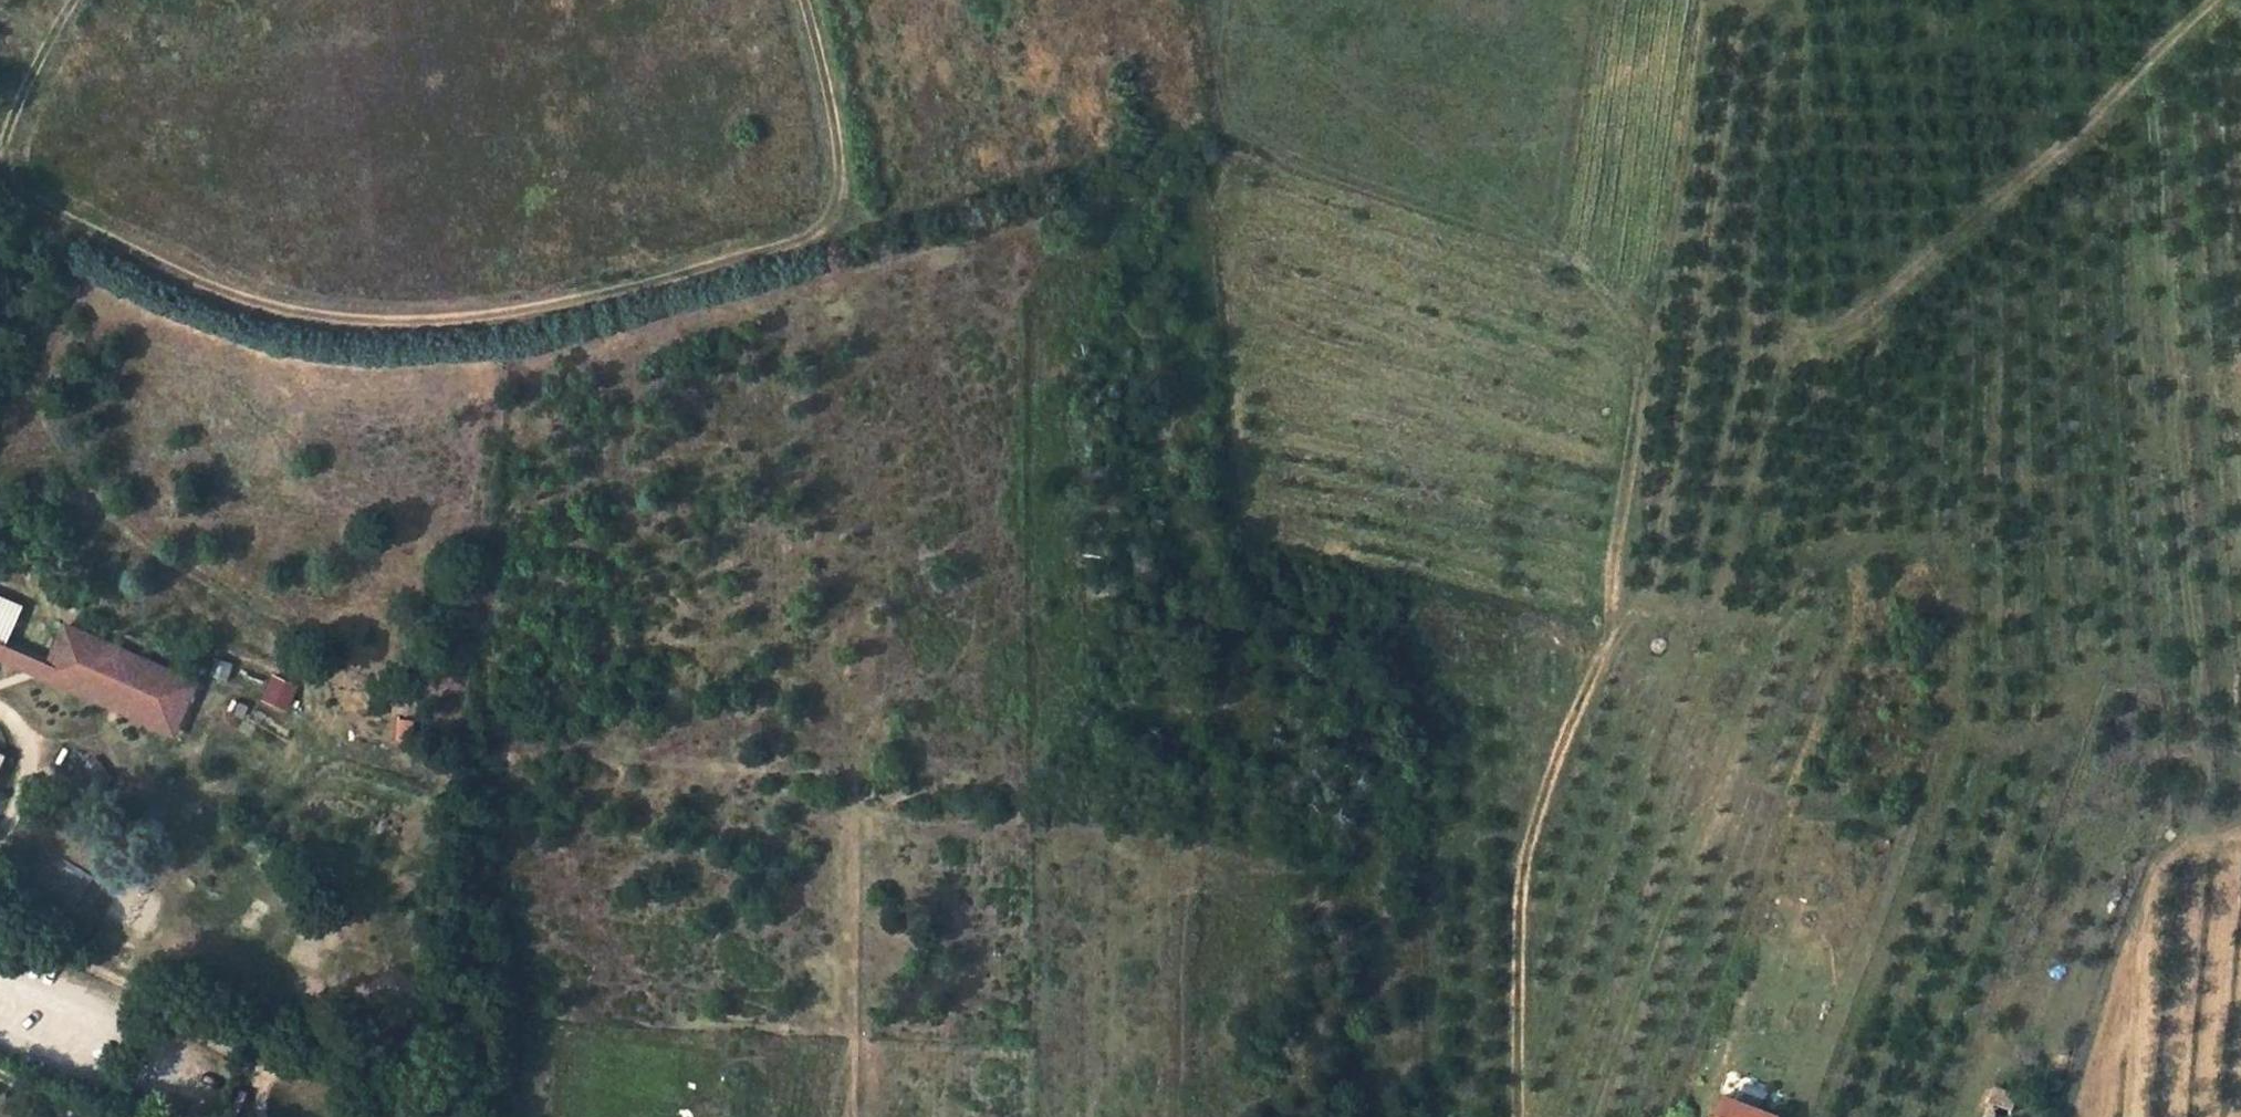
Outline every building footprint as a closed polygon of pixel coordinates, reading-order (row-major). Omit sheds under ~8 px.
[(0,594),(0,640),(7,643),(24,604),(0,594)] [(175,731),(179,724),(48,667),(67,624),(24,604),(7,643),(0,640),(0,655),(175,731)] [(198,680),(67,624),(48,667),(179,724),(198,680)] [(1985,1116),(1989,1116),(2009,1116),(2017,1096),(1995,1089),(1985,1116)] [(1726,1094),(1717,1116),(1778,1116),(1779,1113),(1726,1094)]
